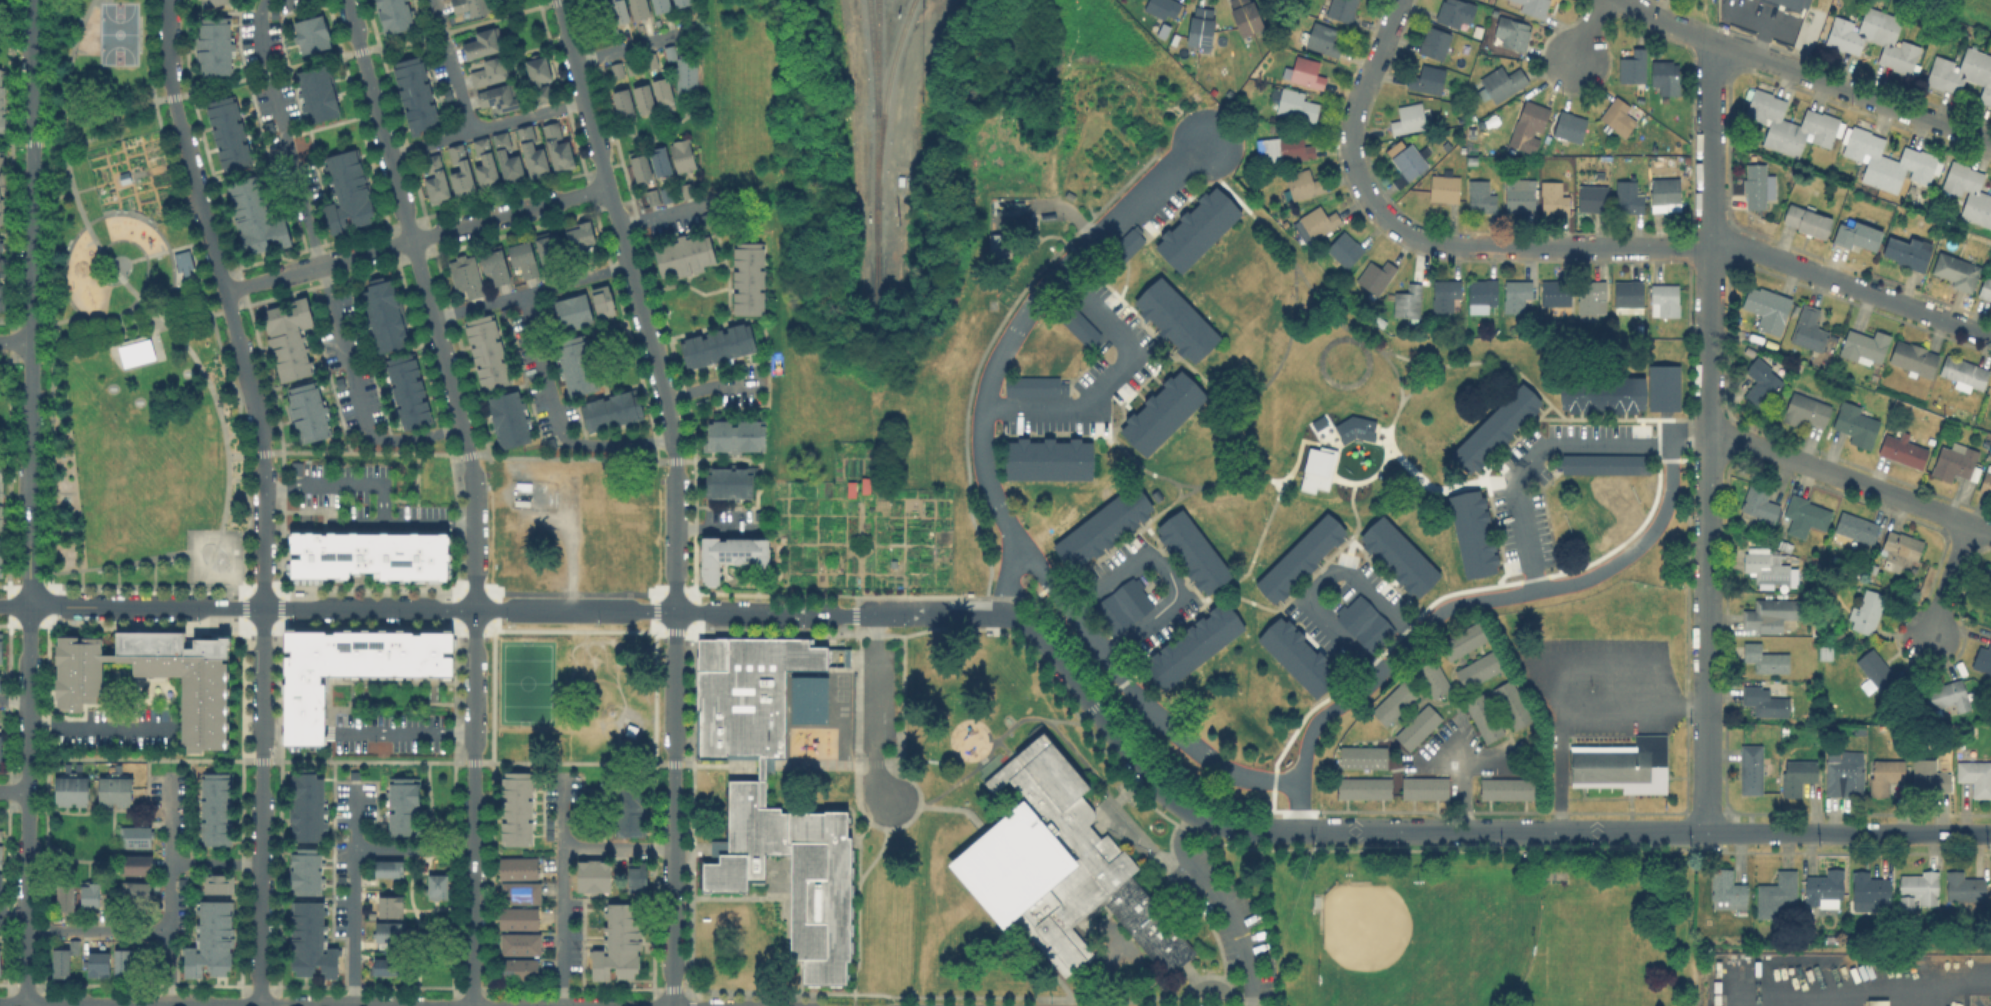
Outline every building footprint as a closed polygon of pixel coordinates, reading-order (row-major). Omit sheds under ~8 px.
[(201,8),(231,0),(199,0),(201,8)] [(387,33),(379,0),(408,0),(414,26),(387,33)] [(455,10),(453,0),(488,0),(490,8),(472,13),(471,6),(455,10)] [(615,24),(608,0),(624,0),(630,19),(615,24)] [(634,18),(629,0),(645,0),(649,13),(634,18)] [(655,11),(652,0),(669,0),(671,7),(655,11)] [(1145,9),(1150,0),(1177,0),(1183,3),(1176,18),(1168,14),(1165,19),(1145,9)] [(1252,2),(1254,0),(1266,27),(1243,37),(1232,10),(1235,9),(1231,0),(1251,0),(1252,2)] [(1327,15),(1332,0),(1361,0),(1352,24),(1327,15)] [(1437,20),(1444,0),(1446,0),(1447,1),(1447,0),(1462,0),(1467,2),(1467,1),(1479,5),(1471,24),(1463,21),(1460,28),(1437,20)] [(1525,4),(1513,0),(1551,0),(1545,22),(1520,18),(1525,4)] [(1808,15),(1764,0),(1813,0),(1808,15)] [(1884,52),(1867,45),(1860,61),(1828,48),(1841,17),(1847,20),(1854,3),(1905,25),(1900,38),(1925,49),(1914,77),(1880,62),(1884,52)] [(1215,8),(1213,19),(1216,19),(1212,48),(1187,45),(1192,16),(1195,16),(1196,6),(1215,8)] [(290,19),(297,53),(330,46),(323,12),(290,19)] [(1532,29),(1526,50),(1493,42),(1501,14),(1512,17),(1511,18),(1530,23),(1529,29),(1532,29)] [(230,15),(195,16),(197,75),(231,74),(230,15)] [(1343,44),(1339,57),(1306,45),(1315,20),(1338,29),(1333,41),(1343,44)] [(681,25),(695,21),(698,32),(684,36),(681,25)] [(469,57),(464,40),(479,37),(477,31),(499,25),(505,47),(469,57)] [(1453,34),(1443,61),(1418,51),(1422,40),(1423,40),(1429,25),(1453,34)] [(668,60),(664,47),(673,45),(677,57),(668,60)] [(1968,48),(1990,57),(1990,105),(1981,101),(1986,90),(1968,83),(1961,101),(1929,88),(1940,62),(1959,70),(1968,48)] [(1647,50),(1646,84),(1620,84),(1620,59),(1633,59),(1633,50),(1647,50)] [(649,69),(646,56),(655,53),(658,67),(649,69)] [(505,54),(511,76),(476,86),(472,71),(487,67),(485,59),(505,54)] [(526,59),(547,54),(553,78),(549,79),(554,100),(538,105),(526,59)] [(395,64),(426,56),(443,123),(411,131),(395,64)] [(1327,78),(1323,91),(1290,82),(1297,56),(1321,63),(1317,76),(1327,78)] [(678,95),(677,57),(698,57),(698,95),(678,95)] [(630,75),(626,62),(635,59),(639,73),(630,75)] [(296,70),(328,60),(343,113),(312,122),(296,70)] [(1680,64),(1680,84),(1681,84),(1681,96),(1669,96),(1664,96),(1660,96),(1660,87),(1652,87),(1653,61),(1674,62),(1674,64),(1680,64)] [(615,78),(611,66),(621,62),(625,75),(615,78)] [(1408,87),(1411,73),(1421,76),(1424,64),(1448,70),(1442,96),(1408,87)] [(1502,64),(1508,74),(1520,66),(1530,81),(1496,103),(1491,96),(1484,101),(1478,91),(1485,86),(1480,78),(1502,64)] [(651,80),(666,75),(675,106),(660,110),(651,80)] [(479,92),(513,81),(520,105),(499,111),(497,103),(483,107),(479,92)] [(647,82),(655,109),(641,114),(632,86),(647,82)] [(1321,103),(1316,122),(1277,113),(1284,86),(1306,92),(1304,99),(1321,103)] [(627,87),(636,117),(620,121),(612,92),(627,87)] [(1770,127),(1744,116),(1756,88),(1790,103),(1784,118),(1801,125),(1809,107),(1840,121),(1830,146),(1810,137),(1801,157),(1764,141),(1770,127)] [(251,165),(234,93),(204,100),(220,172),(251,165)] [(1638,120),(1625,137),(1615,129),(1615,128),(1600,117),(1617,95),(1631,106),(1627,112),(1638,120)] [(1552,110),(1543,134),(1535,131),(1533,138),(1513,131),(1517,121),(1518,121),(1526,100),(1552,110)] [(1428,129),(1393,135),(1391,122),(1401,120),(1398,107),(1423,103),(1428,129)] [(1589,119),(1581,144),(1554,136),(1561,111),(1573,114),(1572,115),(1589,119)] [(543,124),(559,120),(564,139),(570,138),(578,166),(556,172),(543,124)] [(518,128),(531,124),(538,148),(544,146),(552,172),(533,178),(518,128)] [(1941,159),(1937,174),(1930,172),(1926,183),(1901,175),(1895,192),(1860,180),(1866,161),(1841,153),(1845,143),(1839,142),(1845,126),(1849,127),(1851,124),(1870,130),(1869,133),(1884,139),(1879,154),(1898,161),(1903,146),(1917,151),(1918,148),(1937,155),(1936,157),(1941,159)] [(494,134),(508,131),(514,155),(520,153),(526,176),(507,182),(494,134)] [(1303,132),(1305,145),(1315,144),(1317,157),(1282,161),(1279,134),(1303,132)] [(488,136),(501,182),(482,188),(475,165),(483,163),(476,139),(488,136)] [(669,145),(689,139),(696,167),(677,172),(669,145)] [(1430,165),(1409,181),(1401,171),(1402,170),(1392,158),(1412,142),(1430,165)] [(465,143),(478,189),(457,195),(451,172),(456,170),(449,147),(465,143)] [(325,156),(356,147),(374,216),(343,224),(325,156)] [(649,152),(662,147),(671,173),(658,177),(649,152)] [(629,156),(644,152),(652,179),(637,183),(629,156)] [(432,205),(425,177),(429,176),(424,158),(440,153),(453,199),(432,205)] [(1982,189),(1990,192),(1990,228),(1961,216),(1969,196),(1942,185),(1953,159),(1988,173),(1982,189)] [(1773,183),(1773,192),(1767,192),(1767,208),(1747,208),(1747,191),(1745,191),(1745,178),(1747,178),(1747,163),(1767,163),(1767,182),(1773,183)] [(1309,167),(1313,180),(1323,177),(1327,190),(1294,200),(1286,174),(1309,167)] [(127,171),(129,181),(120,183),(117,173),(127,171)] [(240,254),(290,244),(284,212),(267,215),(259,174),(226,180),(240,254)] [(1461,177),(1459,203),(1430,201),(1432,175),(1461,177)] [(1490,180),(1490,193),(1497,194),(1497,211),(1470,211),(1470,193),(1469,193),(1469,179),(1490,180)] [(1645,185),(1645,212),(1618,212),(1618,193),(1617,193),(1617,179),(1638,180),(1638,184),(1645,185)] [(1665,205),(1653,206),(1652,179),(1681,179),(1682,204),(1665,205)] [(681,184),(692,181),(696,196),(684,199),(681,184)] [(1563,181),(1563,195),(1570,195),(1570,213),(1543,212),(1543,194),(1542,194),(1542,181),(1563,181)] [(1179,272),(1153,246),(1161,238),(1158,235),(1166,227),(1169,230),(1180,219),(1177,216),(1184,209),(1187,212),(1198,201),(1195,198),(1204,190),(1207,193),(1215,184),(1241,211),(1179,272)] [(1609,185),(1607,212),(1595,211),(1595,210),(1579,210),(1580,184),(1609,185)] [(660,189),(669,185),(674,199),(665,203),(660,189)] [(1536,186),(1536,212),(1523,212),(1507,212),(1507,185),(1536,186)] [(646,192),(656,188),(661,203),(651,206),(646,192)] [(1833,218),(1825,240),(1797,229),(1798,227),(1784,221),(1790,203),(1833,218)] [(1320,204),(1327,215),(1336,209),(1343,221),(1314,239),(1300,217),(1320,204)] [(565,227),(590,219),(598,242),(588,245),(593,261),(578,266),(565,227)] [(1856,222),(1886,232),(1879,253),(1854,244),(1852,250),(1834,244),(1841,224),(1854,228),(1856,222)] [(1144,239),(1114,268),(1100,255),(1130,225),(1132,226),(1135,223),(1141,230),(1138,233),(1144,239)] [(535,236),(555,230),(566,267),(547,273),(535,236)] [(715,263),(707,230),(651,244),(659,277),(715,263)] [(1345,230),(1356,241),(1357,241),(1366,249),(1347,269),(1327,249),(1345,230)] [(988,232),(1011,232),(1011,258),(987,258),(988,232)] [(1888,236),(1910,244),(1911,238),(1927,243),(1926,249),(1932,251),(1925,273),(1896,263),(1898,261),(1883,257),(1888,236)] [(508,245),(529,238),(541,276),(526,280),(521,265),(515,267),(508,245)] [(731,313),(763,313),(763,240),(731,240),(731,313)] [(480,250),(503,244),(512,280),(497,284),(493,271),(486,273),(480,250)] [(189,272),(182,274),(181,269),(177,270),(172,253),(187,249),(191,266),(187,267),(189,272)] [(1982,267),(1973,293),(1952,286),(1954,280),(1933,272),(1941,252),(1982,267)] [(449,263),(475,256),(486,295),(469,300),(467,290),(457,293),(449,263)] [(1398,267),(1378,295),(1357,280),(1371,260),(1381,268),(1387,259),(1398,267)] [(409,344),(391,271),(364,278),(367,287),(358,289),(373,353),(409,344)] [(1220,336),(1194,362),(1186,353),(1183,356),(1175,348),(1178,345),(1168,335),(1165,338),(1157,330),(1160,327),(1149,317),(1146,319),(1138,311),(1141,308),(1133,300),(1159,274),(1220,336)] [(1986,276),(1990,278),(1990,301),(1978,296),(1986,276)] [(1462,280),(1462,297),(1454,297),(1454,311),(1433,311),(1433,298),(1435,298),(1435,279),(1462,280)] [(1489,314),(1468,315),(1469,281),(1498,280),(1499,307),(1489,307),(1489,314)] [(1599,298),(1600,312),(1579,312),(1579,299),(1579,280),(1607,280),(1607,297),(1599,298)] [(1644,280),(1644,306),(1616,306),(1616,280),(1632,280),(1644,280)] [(1532,282),(1532,300),(1525,300),(1525,314),(1505,314),(1505,281),(1532,282)] [(1571,281),(1572,307),(1543,307),(1542,282),(1559,282),(1559,281),(1571,281)] [(614,313),(607,282),(589,286),(596,317),(614,313)] [(1423,283),(1421,317),(1419,317),(1419,325),(1411,324),(1411,316),(1394,315),(1396,291),(1408,292),(1409,282),(1423,283)] [(1680,284),(1680,303),(1681,303),(1680,316),(1660,316),(1660,303),(1661,302),(1661,301),(1652,301),(1652,284),(1680,284)] [(1750,287),(1759,291),(1760,288),(1793,300),(1780,337),(1757,329),(1762,315),(1742,309),(1750,287)] [(1085,346),(1047,307),(1052,302),(1047,296),(1054,289),(1060,295),(1061,293),(1099,332),(1085,346)] [(552,298),(559,330),(592,323),(585,291),(552,298)] [(277,381),(314,373),(303,326),(313,324),(306,296),(260,306),(277,381)] [(1829,336),(1823,352),(1791,341),(1805,303),(1822,309),(1818,322),(1820,323),(1819,327),(1830,331),(1828,336),(1829,336)] [(495,311),(462,318),(479,390),(511,382),(495,311)] [(676,336),(683,368),(755,351),(748,320),(676,336)] [(1849,330),(1874,339),(1877,331),(1893,337),(1882,365),(1870,361),(1869,365),(1858,361),(1858,363),(1840,356),(1849,330)] [(584,333),(551,341),(564,397),(597,389),(584,333)] [(123,367),(117,347),(149,338),(154,358),(123,367)] [(1898,339),(1912,344),(1913,342),(1929,348),(1928,350),(1941,355),(1933,377),(1919,372),(1917,377),(1908,374),(1910,369),(1890,361),(1898,339)] [(1757,353),(1754,357),(1745,352),(1747,347),(1757,353)] [(399,429),(431,422),(414,350),(382,357),(399,429)] [(1948,354),(1990,370),(1990,372),(1984,390),(1940,374),(1948,354)] [(1783,382),(1761,409),(1745,395),(1756,381),(1745,371),(1757,356),(1772,368),(1770,371),(1783,382)] [(1647,375),(1647,363),(1678,363),(1678,408),(1647,408),(1647,406),(1647,375)] [(1145,455),(1119,429),(1127,421),(1124,418),(1132,410),(1135,413),(1145,403),(1142,400),(1150,392),(1153,395),(1164,384),(1161,382),(1169,373),(1172,376),(1181,368),(1206,394),(1145,455)] [(1647,406),(1637,406),(1637,410),(1625,411),(1625,407),(1622,407),(1622,411),(1611,411),(1611,407),(1591,407),(1591,411),(1581,411),(1581,407),(1578,407),(1578,410),(1567,411),(1567,407),(1559,407),(1558,376),(1647,375),(1647,406)] [(284,386),(295,442),(330,435),(319,379),(284,386)] [(1521,381),(1539,399),(1534,404),(1537,407),(1529,416),(1526,413),(1508,431),(1511,433),(1502,442),(1500,439),(1480,459),(1482,462),(1475,469),(1473,466),(1468,471),(1449,453),(1521,381)] [(1860,387),(1857,393),(1848,390),(1850,383),(1860,387)] [(497,448),(532,440),(520,387),(485,395),(497,448)] [(642,419),(636,387),(578,399),(584,431),(642,419)] [(1831,406),(1824,428),(1799,418),(1797,426),(1780,420),(1784,410),(1786,410),(1792,392),(1831,406)] [(1875,442),(1871,451),(1849,443),(1852,436),(1833,428),(1840,409),(1839,409),(1842,400),(1862,407),(1860,413),(1881,421),(1874,442),(1875,442)] [(1333,424),(1340,436),(1338,437),(1341,442),(1354,434),(1367,438),(1370,424),(1367,424),(1369,418),(1350,414),(1333,424)] [(763,418),(703,418),(702,451),(763,451),(763,418)] [(1911,434),(1908,442),(1930,450),(1922,471),(1879,454),(1886,434),(1900,439),(1902,432),(1911,434)] [(1005,477),(1005,440),(1016,440),(1016,436),(1028,436),(1028,440),(1042,440),(1042,436),(1053,436),(1053,440),(1068,440),(1068,436),(1080,436),(1080,440),(1092,440),(1092,477),(1005,477)] [(1953,442),(1981,451),(1971,479),(1956,476),(1953,483),(1931,475),(1941,446),(1951,449),(1953,442)] [(1560,453),(1648,452),(1649,471),(1560,471),(1560,466),(1552,466),(1552,455),(1560,454),(1560,453)] [(703,497),(754,497),(754,464),(703,464),(703,497)] [(1987,470),(1990,472),(1990,495),(1979,491),(1987,470)] [(1781,506),(1774,524),(1759,517),(1759,519),(1740,511),(1753,474),(1774,484),(1768,501),(1781,506)] [(1132,481),(1152,507),(1146,511),(1148,514),(1141,520),(1138,517),(1135,519),(1138,522),(1129,529),(1127,526),(1111,539),(1113,542),(1106,547),(1103,544),(1101,546),(1103,549),(1094,556),(1092,553),(1071,569),(1051,544),(1132,481)] [(1464,576),(1447,495),(1478,488),(1479,495),(1482,494),(1484,505),(1481,506),(1482,509),(1485,508),(1488,519),(1484,520),(1489,540),(1492,539),(1494,549),(1491,550),(1491,552),(1495,551),(1497,563),(1494,564),(1495,570),(1464,576)] [(1833,511),(1825,531),(1808,525),(1806,532),(1787,525),(1789,518),(1784,516),(1792,494),(1809,500),(1808,502),(1833,511)] [(1231,573),(1205,592),(1201,587),(1198,589),(1192,581),(1195,579),(1193,576),(1190,578),(1183,570),(1186,568),(1173,551),(1170,554),(1165,546),(1168,544),(1166,541),(1163,544),(1156,535),(1159,532),(1155,527),(1180,507),(1231,573)] [(1253,581),(1326,510),(1345,529),(1340,534),(1342,537),(1334,544),(1332,542),(1313,560),(1315,562),(1307,570),(1305,568),(1284,588),(1287,591),(1279,598),(1277,595),(1272,600),(1253,581)] [(1882,525),(1874,545),(1864,541),(1861,551),(1837,542),(1839,534),(1835,532),(1842,511),(1882,525)] [(1439,573),(1416,596),(1411,591),(1408,593),(1401,585),(1403,583),(1401,581),(1399,583),(1391,575),(1393,573),(1379,559),(1377,561),(1370,554),(1373,552),(1371,550),(1368,552),(1360,544),(1363,542),(1357,536),(1381,513),(1439,573)] [(1924,542),(1917,562),(1907,558),(1905,567),(1902,566),(1900,573),(1887,569),(1890,561),(1886,560),(1889,551),(1882,549),(1889,529),(1924,542)] [(699,584),(720,584),(720,564),(749,565),(749,575),(767,575),(767,535),(699,535),(699,584)] [(294,583),(294,540),(449,540),(448,584),(294,583)] [(1787,544),(1785,552),(1777,549),(1780,541),(1787,544)] [(1767,584),(1759,584),(1755,584),(1756,573),(1745,573),(1745,554),(1749,554),(1749,548),(1770,548),(1770,555),(1772,555),(1772,549),(1779,552),(1779,555),(1781,555),(1781,565),(1790,565),(1790,569),(1796,569),(1796,573),(1799,573),(1798,584),(1790,584),(1790,585),(1767,584)] [(1799,560),(1798,564),(1791,564),(1791,561),(1786,561),(1786,555),(1799,560)] [(1990,566),(1990,591),(1982,588),(1990,566)] [(1131,575),(1133,578),(1137,576),(1143,584),(1139,586),(1152,603),(1113,633),(1092,605),(1131,575)] [(1887,596),(1873,635),(1853,627),(1867,588),(1887,596)] [(1358,592),(1396,631),(1372,654),(1334,615),(1336,613),(1334,610),(1342,602),(1345,605),(1358,592)] [(1243,626),(1161,689),(1142,664),(1148,659),(1146,657),(1155,649),(1157,652),(1159,651),(1157,648),(1166,641),(1169,644),(1183,632),(1181,630),(1190,623),(1192,625),(1194,624),(1192,621),(1201,614),(1204,617),(1209,613),(1206,610),(1216,603),(1218,606),(1224,601),(1243,626)] [(1802,602),(1802,621),(1763,621),(1762,631),(1744,631),(1744,612),(1756,612),(1756,601),(1802,602)] [(1255,637),(1278,615),(1284,620),(1286,617),(1294,626),(1292,628),(1293,630),(1296,627),(1304,635),(1301,638),(1314,651),(1317,648),(1326,657),(1323,660),(1337,675),(1314,697),(1255,637)] [(1488,637),(1448,658),(1438,640),(1478,618),(1488,637)] [(320,743),(282,743),(282,631),(450,631),(450,679),(320,678),(320,743)] [(184,632),(184,644),(227,644),(227,745),(183,745),(183,676),(132,676),(132,660),(114,660),(114,632),(184,632)] [(807,637),(807,644),(826,644),(826,667),(783,667),(783,757),(765,756),(756,756),(689,756),(690,637),(807,637)] [(1988,650),(1990,642),(1990,674),(1981,671),(1973,668),(1980,647),(1988,650)] [(1791,654),(1791,673),(1756,673),(1756,662),(1745,662),(1745,643),(1763,643),(1762,654),(1791,654)] [(58,705),(58,644),(100,644),(99,705),(58,705)] [(1453,669),(1494,647),(1504,666),(1463,688),(1453,669)] [(1900,682),(1884,694),(1857,661),(1873,647),(1894,672),(1893,673),(1900,682)] [(1417,665),(1436,656),(1451,689),(1433,698),(1417,665)] [(789,674),(826,674),(826,721),(789,721),(789,674)] [(1510,677),(1532,718),(1512,728),(1490,688),(1510,677)] [(1402,678),(1417,694),(1382,728),(1367,712),(1402,678)] [(1963,678),(1973,708),(1959,712),(1956,703),(1930,711),(1923,690),(1963,678)] [(1790,699),(1789,718),(1755,717),(1755,706),(1743,706),(1744,687),(1762,687),(1762,690),(1770,690),(1770,698),(1790,699)] [(1482,691),(1504,732),(1485,742),(1463,701),(1482,691)] [(1409,749),(1394,733),(1426,702),(1441,718),(1409,749)] [(1235,723),(1233,726),(1258,745),(1267,734),(1235,708),(1227,717),(1235,723)] [(1026,801),(949,866),(1006,932),(1017,922),(1065,979),(1095,954),(1082,939),(1114,912),(1169,977),(1197,953),(1132,875),(1140,868),(1125,850),(1122,852),(1107,834),(1101,839),(1090,825),(1095,820),(1096,815),(1094,809),(1083,797),(1093,788),(1046,733),(1049,731),(1042,723),(1037,726),(1032,730),(1029,734),(1031,737),(1011,754),(1008,756),(1005,753),(1002,756),(999,752),(978,770),(981,773),(977,776),(993,795),(1009,781),(1026,801)] [(626,733),(635,737),(639,727),(630,724),(626,733)] [(1665,742),(1666,792),(1578,792),(1578,754),(1643,754),(1643,742),(1665,742)] [(1338,744),(1386,745),(1385,767),(1338,766),(1338,744)] [(1764,747),(1763,796),(1742,796),(1742,747),(1764,747)] [(1828,794),(1829,750),(1864,751),(1864,794),(1828,794)] [(765,756),(765,764),(765,805),(780,805),(780,811),(823,811),(823,809),(847,809),(846,836),(849,836),(848,959),(845,959),(845,981),(801,981),(801,957),(787,957),(788,851),(761,851),(761,882),(746,882),(746,889),(701,889),(701,861),(708,861),(708,839),(726,840),(726,779),(756,779),(756,764),(756,756),(765,756)] [(1891,799),(1882,800),(1870,799),(1871,759),(1905,759),(1906,782),(1890,783),(1891,799)] [(1952,774),(1952,792),(1931,792),(1931,789),(1914,789),(1914,759),(1937,759),(1936,772),(1948,772),(1948,774),(1952,774)] [(1818,761),(1818,783),(1803,782),(1802,797),(1783,797),(1784,773),(1786,772),(1786,761),(1818,761)] [(1956,762),(1990,761),(1990,800),(1973,800),(1973,783),(1957,783),(1956,762)] [(530,770),(499,770),(499,844),(530,844),(530,770)] [(324,840),(324,771),(289,771),(289,840),(324,840)] [(1400,775),(1447,776),(1447,797),(1400,797),(1400,775)] [(53,805),(54,776),(88,776),(88,806),(53,805)] [(387,835),(418,835),(418,776),(386,776),(387,835)] [(1336,776),(1390,776),(1389,797),(1336,796),(1336,776)] [(1479,776),(1533,777),(1533,798),(1479,797),(1479,776)] [(99,806),(99,778),(131,778),(131,807),(99,806)] [(203,842),(204,778),(231,778),(231,842),(203,842)] [(615,788),(615,835),(643,835),(643,788),(615,788)] [(121,848),(121,828),(151,828),(151,848),(121,848)] [(289,894),(321,894),(321,846),(289,846),(289,894)] [(123,876),(123,857),(149,857),(149,876),(123,876)] [(500,880),(500,859),(538,859),(538,880),(500,880)] [(579,892),(579,861),(613,862),(613,893),(579,892)] [(376,878),(376,862),(404,862),(404,878),(376,878)] [(1543,862),(1554,862),(1568,862),(1568,880),(1543,880),(1543,862)] [(630,890),(630,863),(650,863),(650,890),(630,890)] [(1845,869),(1845,879),(1843,879),(1843,900),(1837,900),(1837,905),(1821,904),(1821,905),(1806,905),(1806,897),(1807,898),(1807,876),(1828,877),(1828,869),(1845,869)] [(1798,870),(1798,904),(1782,904),(1782,918),(1758,918),(1758,884),(1778,885),(1778,870),(1798,870)] [(1734,871),(1734,887),(1748,887),(1748,918),(1737,917),(1737,905),(1712,905),(1713,872),(1734,871)] [(1987,879),(1987,902),(1948,901),(1948,881),(1947,881),(1947,871),(1965,871),(1965,879),(1987,879)] [(1938,872),(1938,905),(1919,905),(1919,899),(1913,899),(1913,911),(1900,910),(1900,876),(1922,876),(1922,872),(1938,872)] [(202,891),(231,891),(231,873),(202,873),(202,891)] [(1890,880),(1890,901),(1891,901),(1891,909),(1864,910),(1864,903),(1853,903),(1853,882),(1852,882),(1852,873),(1870,873),(1870,880),(1890,880)] [(430,901),(430,876),(449,876),(449,901),(430,901)] [(56,912),(56,880),(73,880),(73,912),(56,912)] [(503,905),(503,883),(542,883),(542,905),(503,905)] [(82,910),(82,885),(101,886),(101,910),(82,910)] [(123,905),(123,885),(149,885),(149,905),(123,905)] [(379,918),(379,898),(404,898),(404,918),(379,918)] [(231,899),(194,899),(194,945),(182,945),(183,975),(203,975),(203,974),(231,974),(231,899)] [(337,946),(324,945),(324,900),(290,899),(288,975),(336,976),(337,946)] [(641,969),(641,979),(616,979),(616,969),(611,969),(611,981),(595,981),(595,951),(606,951),(606,906),(641,906),(641,969)] [(501,930),(501,909),(541,909),(541,930),(501,930)] [(377,945),(377,924),(407,924),(407,946),(377,945)] [(502,955),(502,934),(543,935),(543,955),(502,955)] [(70,956),(70,950),(70,940),(79,940),(79,956),(70,956)] [(70,956),(70,978),(53,978),(53,950),(70,950),(70,956)] [(114,978),(114,951),(130,951),(129,978),(114,978)] [(87,979),(87,953),(110,953),(110,979),(87,979)] [(375,977),(375,960),(406,960),(406,977),(375,977)] [(501,981),(501,961),(539,962),(539,981),(501,981)]
